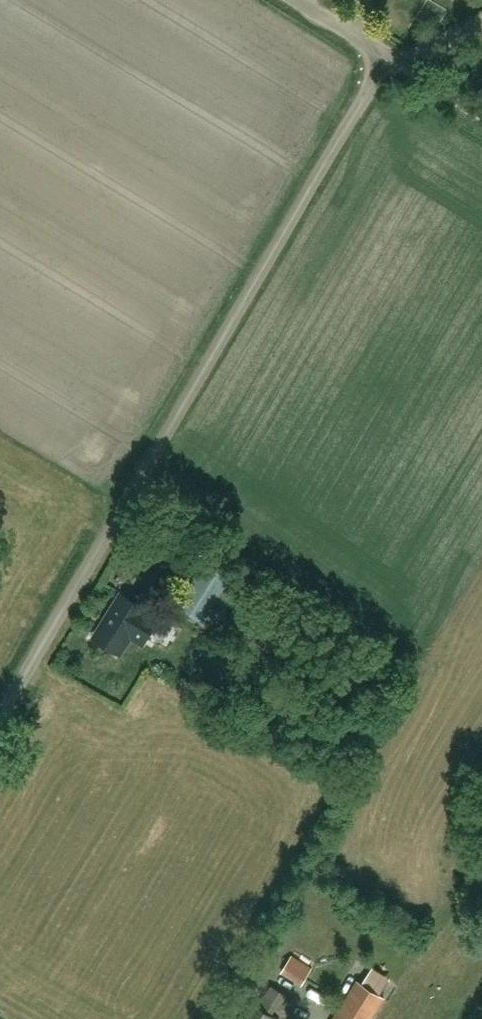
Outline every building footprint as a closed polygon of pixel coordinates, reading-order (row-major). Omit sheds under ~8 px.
[(231,579),(206,563),(177,607),(203,623),(231,579)] [(136,629),(148,610),(120,593),(106,616),(109,617),(95,639),(118,653),(134,628),(136,629)] [(295,949),(280,972),(302,985),(313,968),(302,962),(306,956),(295,949)] [(333,1018),(371,1018),(385,996),(358,979),(333,1018)] [(259,1007),(251,1002),(240,1018),(278,1018),(269,1014),(274,1006),(280,1009),(288,996),(272,987),(259,1007)]
